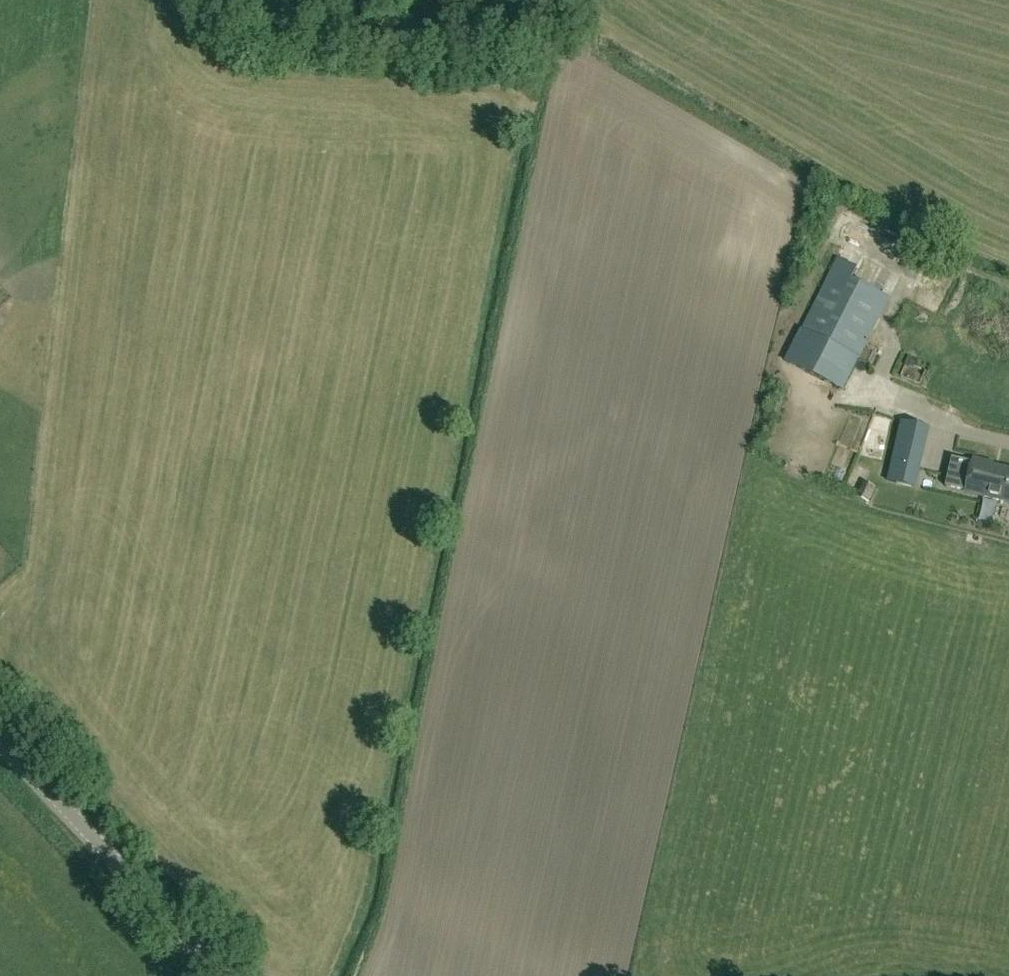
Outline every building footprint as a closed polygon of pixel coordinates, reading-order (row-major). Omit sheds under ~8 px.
[(846,247),(798,342),(787,362),(843,391),(853,370),(901,275),(846,247)] [(1008,502),(1008,469),(993,465),(994,463),(974,458),(974,461),(953,456),(944,484),(967,490),(967,493),(1008,502)] [(870,503),(877,487),(864,481),(856,497),(870,503)]
